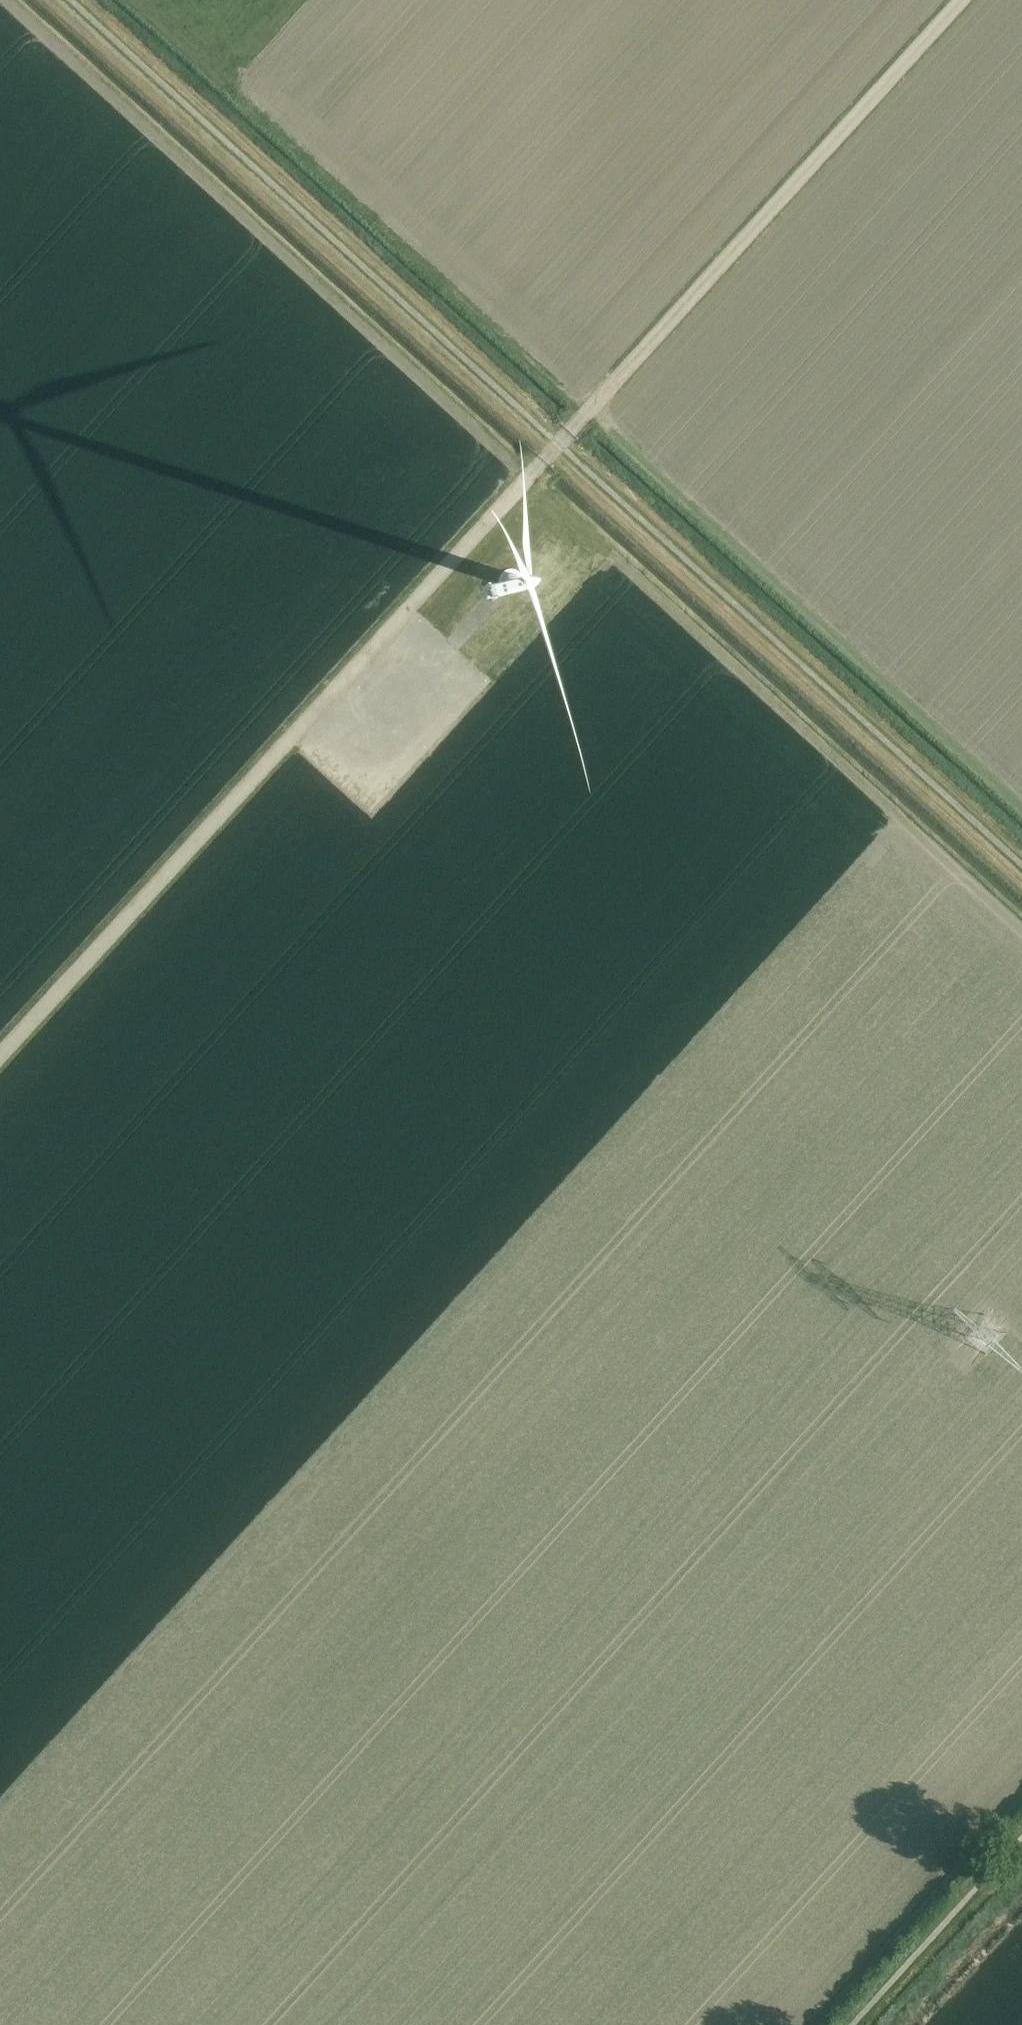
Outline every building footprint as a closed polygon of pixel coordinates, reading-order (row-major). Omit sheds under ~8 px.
[(504,579),(504,581),(504,582),(504,583),(505,585),(506,586),(507,587),(508,587),(509,588),(511,588),(512,588),(514,588),(515,587),(516,587),(517,586),(518,584),(519,583),(519,582),(519,580),(519,579),(519,578),(518,576),(517,575),(516,574),(515,573),(514,573),(512,573),(511,573),(509,573),(508,574),(507,574),(506,575),(505,576),(504,578),(504,579)]
